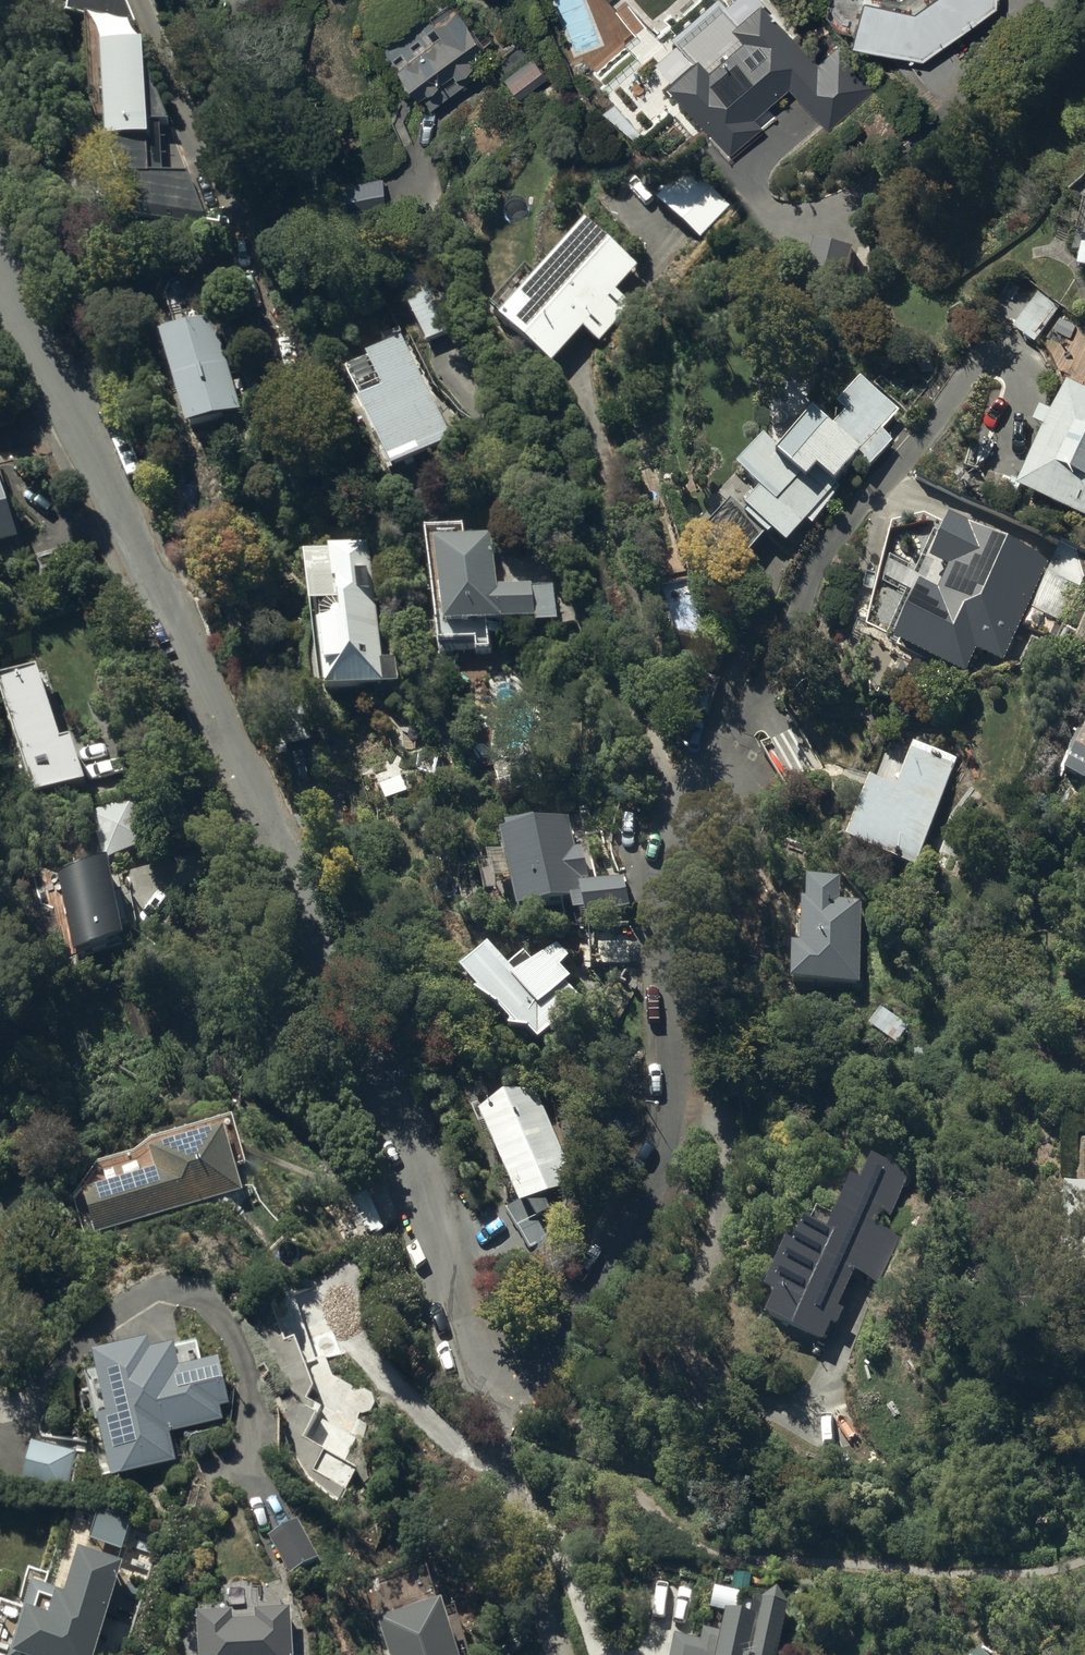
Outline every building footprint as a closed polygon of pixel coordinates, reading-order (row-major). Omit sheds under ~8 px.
[(75,20),(95,27),(111,52),(114,150),(127,185),(140,188),(142,230),(181,234),(195,252),(216,243),(195,188),(170,187),(167,135),(157,134),(151,54),(128,0),(79,0),(75,20)] [(432,98),(479,65),(472,55),(474,53),(471,48),(490,34),(481,22),(479,24),(463,0),(428,0),(427,0),(426,7),(382,37),(397,58),(399,57),(419,86),(422,84),(432,98)] [(668,24),(688,48),(664,69),(729,145),(759,119),(751,110),(787,79),(829,128),(878,86),(836,38),(816,55),(784,18),(782,20),(772,9),(775,7),(769,0),(696,0),(668,24)] [(920,47),(989,0),(856,0),(848,23),(920,47)] [(494,53),(493,57),(502,72),(506,69),(520,91),(549,72),(533,47),(529,50),(520,36),(494,53)] [(338,168),(337,194),(383,196),(384,170),(338,168)] [(684,183),(654,217),(690,248),(719,214),(684,183)] [(516,322),(503,335),(553,380),(586,343),(598,353),(627,320),(617,311),(640,284),(591,240),(585,246),(582,244),(523,311),(519,307),(510,317),(516,322)] [(417,273),(400,282),(415,313),(432,305),(417,273)] [(163,333),(189,424),(242,409),(217,323),(208,326),(203,305),(207,304),(202,286),(177,286),(167,302),(170,304),(177,329),(163,333)] [(1015,324),(1036,340),(1060,309),(1039,293),(1015,324)] [(433,310),(411,320),(429,360),(451,350),(433,310)] [(453,451),(405,352),(372,369),(373,371),(351,382),(397,478),(453,451)] [(778,444),(765,431),(735,462),(760,485),(743,502),(747,506),(744,508),(732,496),(702,529),(736,561),(765,530),(766,532),(771,526),(786,540),(807,518),(813,524),(845,491),(834,480),(856,457),(866,467),(892,440),(880,428),(898,410),(861,376),(836,402),(845,410),(831,425),(812,407),(778,444)] [(1084,509),(1084,383),(1072,377),(1058,407),(1048,402),(1040,417),(1052,422),(1024,480),(1084,509)] [(27,540),(0,463),(0,549),(27,540)] [(893,635),(966,670),(976,647),(1002,659),(1019,622),(1035,630),(1032,638),(1050,646),(1079,583),(1046,567),(1050,559),(949,512),(928,556),(949,566),(938,589),(920,580),(893,635)] [(465,537),(432,539),(440,666),(491,663),(490,658),(492,658),(491,643),(505,642),(504,627),(536,626),(536,628),(557,627),(555,597),(531,598),(531,596),(496,598),(493,545),(466,547),(465,537)] [(333,552),(311,554),(324,693),(389,687),(376,544),(332,548),(333,552)] [(869,773),(845,834),(916,864),(958,756),(913,739),(895,783),(869,773)] [(107,857),(56,868),(74,949),(129,937),(126,924),(136,922),(128,885),(117,887),(110,854),(136,848),(131,826),(144,823),(139,800),(96,810),(107,857)] [(590,810),(546,817),(538,819),(538,815),(506,820),(507,827),(504,828),(508,849),(491,851),(496,879),(514,877),(520,905),(573,896),(575,907),(586,905),(587,913),(632,905),(626,874),(601,878),(590,810)] [(791,944),(790,975),(859,981),(861,899),(841,898),(842,873),(806,872),(806,896),(800,895),(799,930),(782,930),(782,944),(791,944)] [(491,942),(464,965),(517,1027),(525,1020),(540,1037),(585,999),(568,980),(572,977),(561,964),(571,955),(558,941),(535,961),(525,950),(510,964),(491,942)] [(485,1081),(467,1088),(478,1119),(485,1116),(522,1198),(506,1207),(529,1248),(567,1220),(554,1188),(574,1180),(533,1078),(490,1095),(485,1081)] [(91,1218),(99,1245),(248,1202),(241,1176),(253,1173),(237,1120),(226,1123),(225,1122),(153,1143),(154,1146),(136,1160),(102,1169),(74,1206),(79,1222),(91,1218)] [(772,1288),(763,1309),(823,1339),(832,1321),(836,1323),(843,1308),(838,1306),(855,1270),(877,1281),(901,1233),(876,1221),(881,1210),(890,1214),(911,1173),(870,1153),(858,1177),(849,1173),(827,1225),(803,1214),(791,1240),(784,1237),(763,1284),(772,1288)] [(1066,1175),(1066,1294),(1084,1294),(1084,1175),(1066,1175)] [(383,1226),(367,1189),(339,1201),(355,1238),(383,1226)] [(331,1304),(321,1282),(298,1293),(301,1308),(295,1311),(288,1329),(279,1336),(287,1357),(297,1353),(315,1398),(316,1409),(312,1418),(341,1433),(335,1445),(329,1443),(321,1458),(320,1458),(308,1483),(344,1500),(358,1470),(353,1467),(365,1442),(359,1440),(371,1416),(361,1390),(357,1388),(358,1385),(338,1374),(332,1360),(338,1357),(327,1334),(338,1329),(327,1306),(331,1304)] [(154,1355),(94,1368),(108,1428),(100,1430),(115,1496),(182,1480),(176,1454),(230,1442),(233,1426),(222,1377),(186,1386),(180,1361),(157,1366),(154,1355)] [(33,1454),(23,1496),(68,1507),(78,1465),(33,1454)] [(126,1577),(84,1563),(70,1605),(62,1602),(54,1625),(32,1617),(19,1654),(100,1654),(126,1577)] [(388,1621),(377,1625),(388,1654),(464,1654),(445,1603),(435,1607),(421,1568),(375,1585),(388,1621)] [(676,1654),(778,1654),(791,1603),(767,1597),(770,1586),(721,1573),(703,1643),(681,1638),(676,1654)] [(202,1632),(203,1654),(297,1654),(295,1630),(259,1632),(259,1640),(238,1641),(238,1631),(202,1632)]
